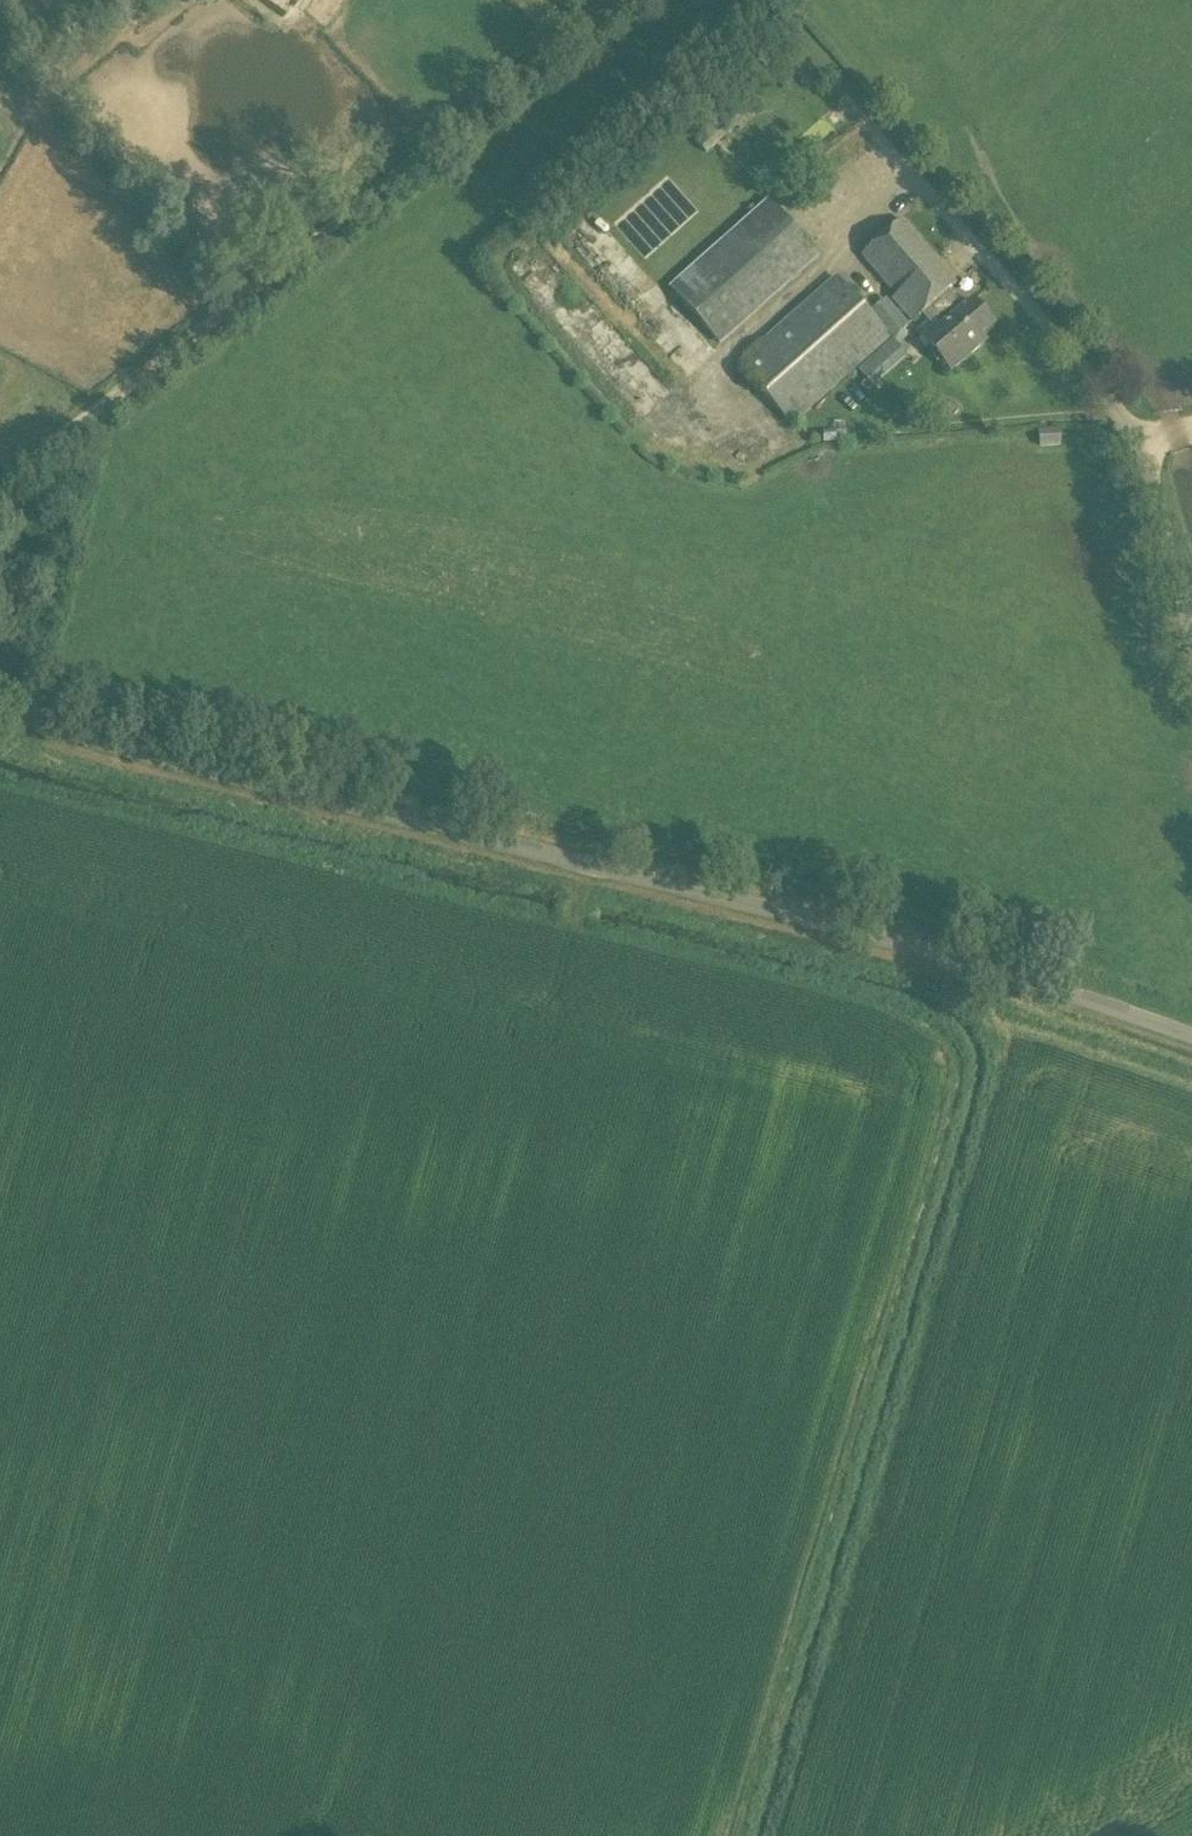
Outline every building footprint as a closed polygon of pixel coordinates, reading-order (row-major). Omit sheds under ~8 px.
[(717,343),(818,255),(770,200),(669,289),(717,343)] [(915,311),(959,276),(906,211),(862,246),(915,311)] [(891,338),(886,333),(868,314),(835,277),(736,366),(791,428),(891,338)] [(925,310),(966,358),(985,341),(980,336),(992,325),(971,301),(963,308),(948,290),(925,310)] [(892,340),(857,371),(869,384),(903,353),(892,340)] [(650,384),(636,389),(645,414),(659,409),(650,384)]
